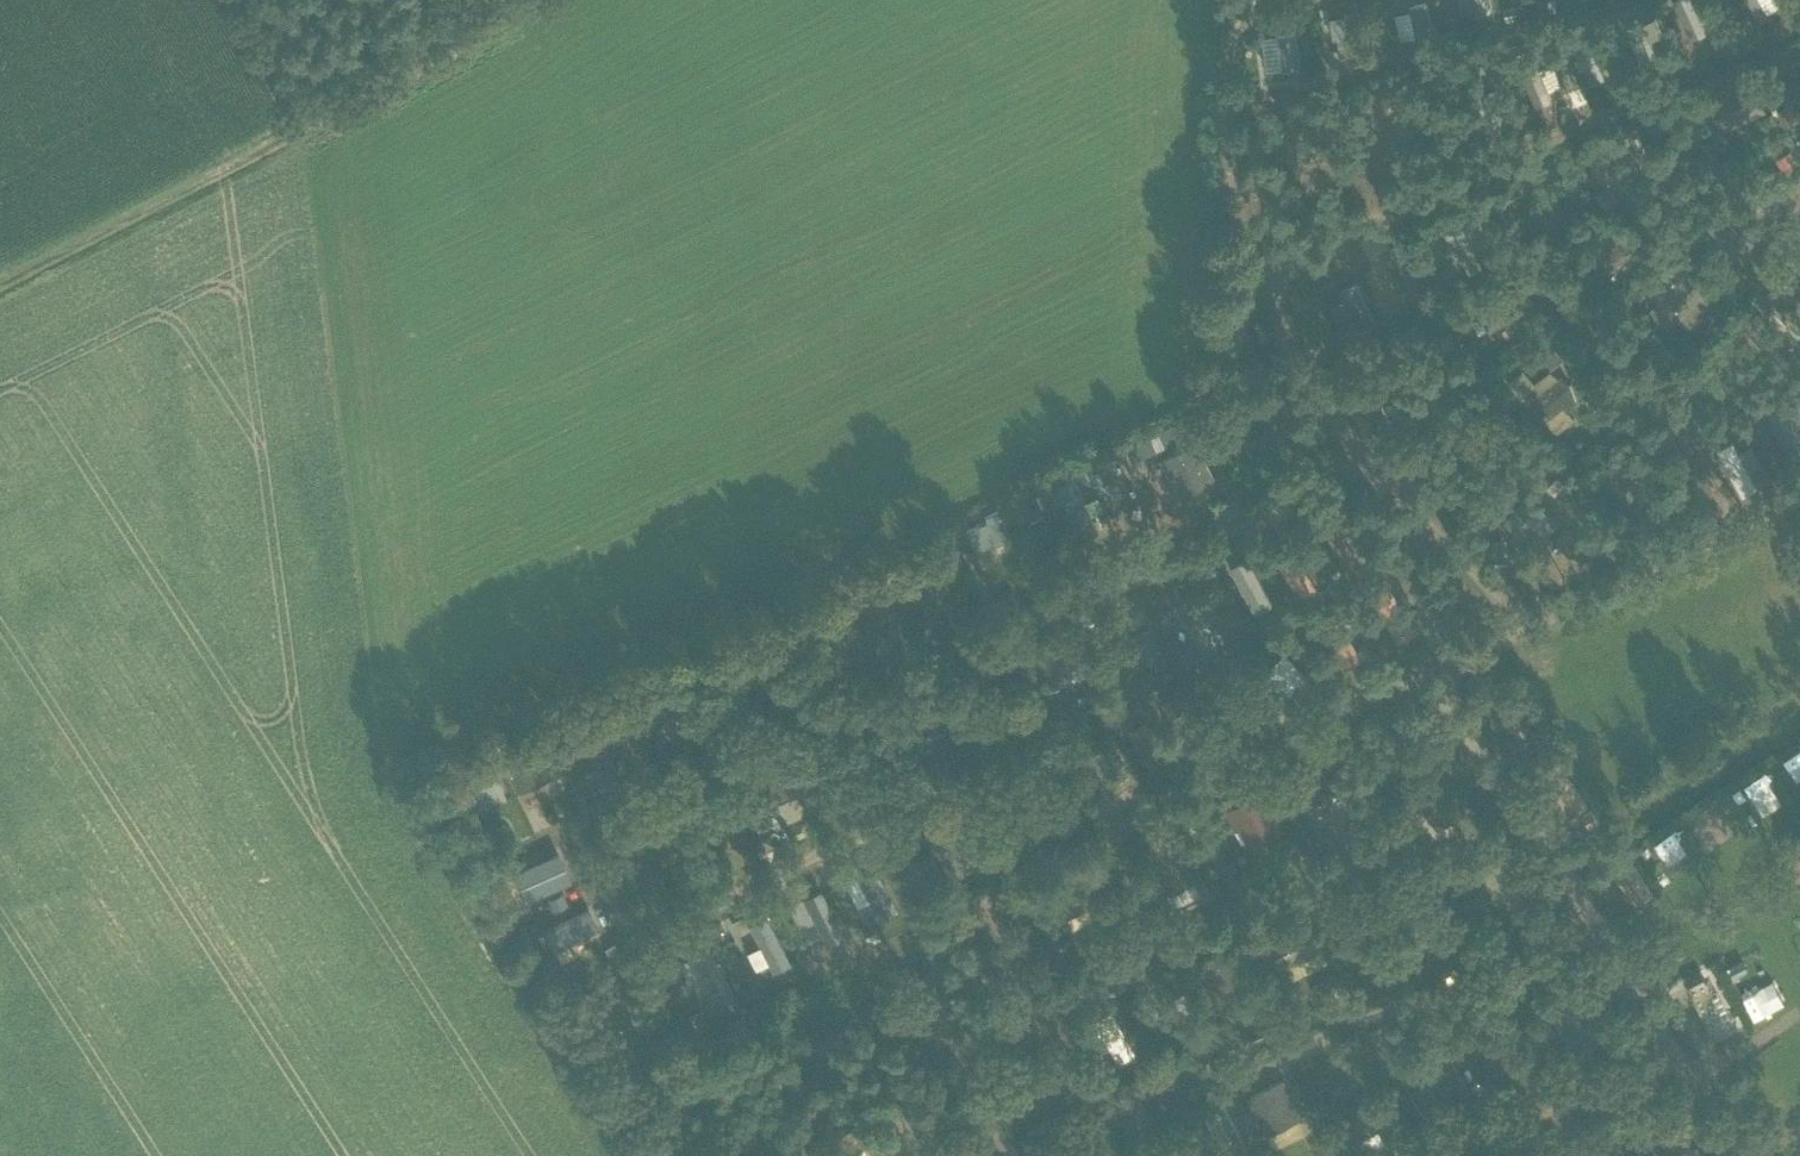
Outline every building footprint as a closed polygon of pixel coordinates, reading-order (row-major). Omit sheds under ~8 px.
[(1474,15),(1475,20),(1492,16),(1488,0),(1471,0),(1474,15)] [(1536,0),(1539,14),(1557,11),(1554,0),(1536,0)] [(1674,2),(1691,39),(1705,33),(1700,20),(1692,3),(1690,0),(1677,0),(1674,2)] [(1752,24),(1768,15),(1767,14),(1759,0),(1739,0),(1752,24)] [(1426,3),(1409,6),(1410,12),(1415,36),(1418,47),(1435,43),(1426,3)] [(1515,7),(1504,10),(1506,21),(1517,19),(1515,7)] [(1661,8),(1654,11),(1658,22),(1666,19),(1661,8)] [(1344,16),(1330,18),(1333,40),(1338,39),(1340,56),(1364,53),(1359,14),(1344,16)] [(1456,17),(1445,20),(1448,31),(1459,29),(1456,17)] [(1637,17),(1623,24),(1641,62),(1655,55),(1649,42),(1641,25),(1637,17)] [(1575,19),(1562,25),(1565,31),(1566,31),(1578,25),(1575,19)] [(1295,27),(1277,29),(1279,47),(1284,81),(1301,79),(1295,27)] [(1586,40),(1572,47),(1590,84),(1604,77),(1598,65),(1590,48),(1586,40)] [(1525,46),(1513,51),(1516,60),(1528,56),(1525,46)] [(1387,49),(1379,51),(1382,62),(1393,59),(1392,52),(1387,49)] [(1535,62),(1520,68),(1536,106),(1551,100),(1547,92),(1538,70),(1535,62)] [(1471,68),(1459,73),(1464,85),(1476,80),(1471,68)] [(1321,78),(1309,80),(1310,89),(1322,88),(1321,78)] [(1781,116),(1786,126),(1799,120),(1799,117),(1796,109),(1781,116)] [(1771,114),(1763,118),(1768,127),(1776,123),(1771,114)] [(1344,135),(1332,139),(1335,152),(1348,149),(1344,135)] [(1408,145),(1394,158),(1402,166),(1416,153),(1408,145)] [(1356,284),(1340,291),(1344,300),(1356,326),(1360,335),(1376,327),(1356,284)] [(1350,338),(1338,343),(1344,355),(1355,349),(1350,338)] [(1554,347),(1542,357),(1550,367),(1562,357),(1554,347)] [(1533,380),(1525,370),(1510,381),(1518,391),(1533,380)] [(1530,401),(1545,420),(1563,406),(1565,410),(1578,400),(1560,377),(1530,401)] [(1208,416),(1199,423),(1205,432),(1214,425),(1208,416)] [(1184,424),(1174,429),(1179,441),(1189,436),(1184,424)] [(1194,443),(1162,461),(1182,496),(1214,478),(1194,443)] [(1142,458),(1137,446),(1126,450),(1132,462),(1142,458)] [(1113,462),(1099,468),(1105,481),(1118,476),(1113,462)] [(1073,479),(1057,487),(1082,540),(1098,532),(1085,503),(1073,479)] [(1031,492),(1018,498),(1026,515),(1039,509),(1031,492)] [(986,522),(966,532),(974,550),(993,542),(1008,535),(996,512),(984,518),(986,522)] [(1338,517),(1322,526),(1352,575),(1368,565),(1360,553),(1361,552),(1347,529),(1346,529),(1338,517)] [(1042,518),(1030,524),(1036,536),(1048,530),(1042,518)] [(1322,528),(1307,532),(1314,558),(1329,554),(1322,528)] [(933,541),(934,549),(945,548),(944,539),(933,541)] [(1289,544),(1272,553),(1298,599),(1316,589),(1314,586),(1303,565),(1298,557),(1297,558),(1289,544)] [(1248,560),(1232,569),(1240,583),(1239,584),(1256,615),(1273,606),(1248,560)] [(1428,563),(1417,572),(1422,579),(1434,571),(1428,563)] [(1334,581),(1327,586),(1334,596),(1341,591),(1334,581)] [(1389,587),(1371,598),(1398,643),(1415,633),(1407,619),(1408,618),(1389,587)] [(982,604),(990,625),(1003,620),(995,599),(982,604)] [(1355,600),(1343,608),(1348,616),(1360,608),(1355,600)] [(1274,610),(1262,616),(1268,628),(1280,622),(1274,610)] [(1334,613),(1316,624),(1343,669),(1359,659),(1351,645),(1353,645),(1334,613)] [(814,634),(811,625),(798,631),(801,639),(814,634)] [(776,626),(768,639),(778,644),(785,631),(776,626)] [(1305,642),(1298,649),(1308,660),(1315,653),(1305,642)] [(1285,653),(1259,679),(1276,696),(1280,693),(1287,686),(1301,701),(1302,702),(1299,705),(1303,710),(1322,692),(1285,653)] [(1190,657),(1179,663),(1185,675),(1196,669),(1190,657)] [(687,666),(672,665),(671,674),(686,675),(687,666)] [(1194,680),(1183,687),(1189,699),(1201,692),(1194,680)] [(1773,693),(1762,703),(1774,717),(1785,707),(1773,693)] [(1173,700),(1162,706),(1169,718),(1180,712),(1173,700)] [(1383,714),(1380,723),(1388,725),(1390,717),(1383,714)] [(548,720),(533,726),(539,739),(553,732),(548,720)] [(1171,737),(1159,745),(1168,761),(1180,754),(1171,737)] [(1048,769),(1038,773),(1048,792),(1057,787),(1048,769)] [(1735,795),(1755,784),(1749,772),(1729,783),(1735,795)] [(1295,775),(1287,779),(1291,788),(1300,783),(1295,775)] [(431,785),(427,776),(418,779),(422,788),(431,785)] [(996,788),(983,795),(986,802),(988,804),(1001,797),(996,788)] [(1714,792),(1694,806),(1704,820),(1723,807),(1714,792)] [(1260,795),(1225,814),(1232,828),(1240,823),(1249,841),(1267,832),(1269,836),(1278,831),(1260,795)] [(1405,814),(1393,822),(1401,833),(1412,826),(1405,814)] [(1071,824),(1056,831),(1060,839),(1075,832),(1071,824)] [(500,827),(486,833),(492,845),(505,840),(500,827)] [(603,828),(603,839),(612,839),(613,828),(603,828)] [(1308,838),(1298,843),(1305,857),(1315,853),(1308,838)] [(557,854),(516,872),(522,886),(525,884),(531,898),(569,880),(557,854)] [(872,864),(855,873),(856,875),(869,901),(879,920),(896,911),(872,864)] [(515,875),(504,880),(519,914),(530,908),(515,875)] [(820,891),(803,899),(804,902),(817,927),(826,946),(844,937),(820,891)] [(562,894),(547,901),(552,912),(567,905),(562,894)] [(1440,909),(1426,916),(1432,928),(1446,922),(1440,909)] [(588,911),(545,933),(554,949),(567,943),(596,927),(588,911)] [(765,917),(748,926),(759,947),(767,962),(772,973),(789,964),(765,917)] [(876,930),(864,936),(868,944),(880,937),(876,930)] [(973,942),(960,949),(966,960),(979,953),(973,942)] [(615,944),(605,949),(610,959),(620,954),(615,944)] [(707,946),(691,954),(692,956),(701,973),(717,1003),(732,995),(707,946)] [(1053,949),(1042,955),(1050,970),(1061,964),(1053,949)] [(820,957),(806,964),(811,973),(825,966),(820,957)] [(758,986),(746,992),(752,1004),(764,998),(758,986)] [(699,1011),(688,1016),(696,1033),(707,1028),(699,1011)] [(1255,1049),(1270,1043),(1266,1034),(1251,1041),(1255,1049)] [(1377,1056),(1380,1063),(1383,1069),(1396,1062),(1393,1056),(1390,1050),(1377,1056)] [(1194,1066),(1201,1079),(1211,1075),(1205,1061),(1194,1066)] [(1250,1097),(1267,1133),(1299,1118),(1282,1081),(1250,1097)] [(1375,1124),(1387,1145),(1406,1135),(1385,1097),(1335,1124),(1344,1141),(1375,1124)] [(958,1107),(949,1111),(956,1124),(964,1119),(958,1107)] [(1324,1143),(1318,1131),(1307,1137),(1313,1149),(1324,1143)] [(1592,1145),(1570,1155),(1597,1155),(1592,1145)]
